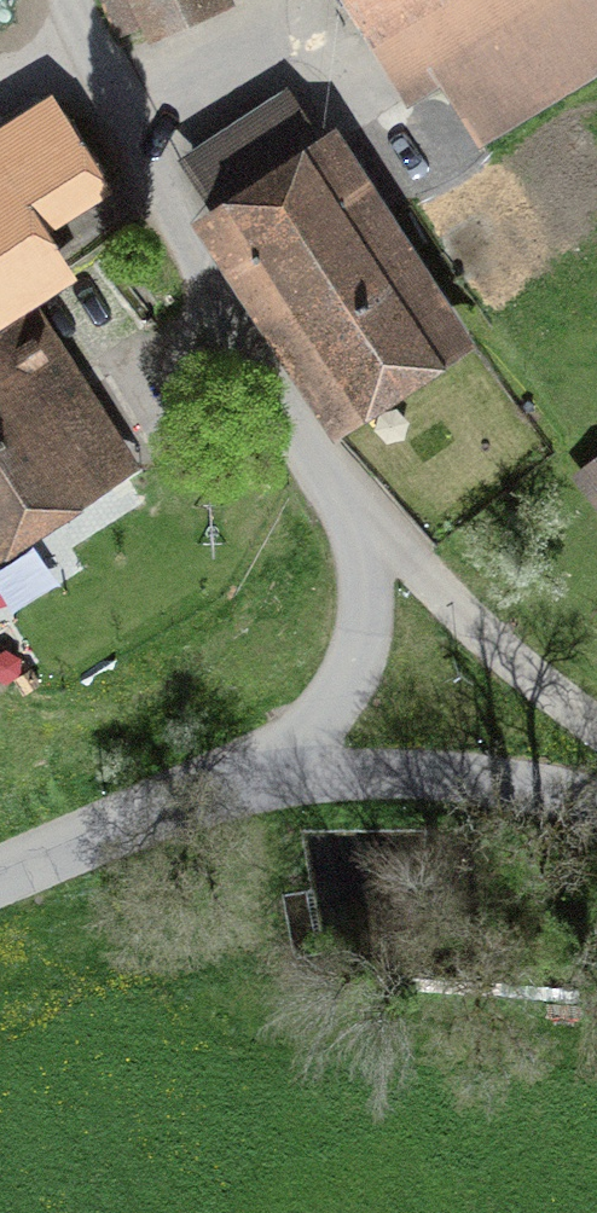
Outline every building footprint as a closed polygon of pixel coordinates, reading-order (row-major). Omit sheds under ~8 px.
[(137,44),(226,0),(115,0),(137,44)] [(370,77),(397,61),(451,152),(596,66),(596,0),(324,0),(370,77)] [(318,114),(185,194),(319,412),(451,331),(318,114)] [(128,454),(0,249),(0,533),(128,454)] [(555,468),(591,515),(596,510),(596,436),(555,468)]
